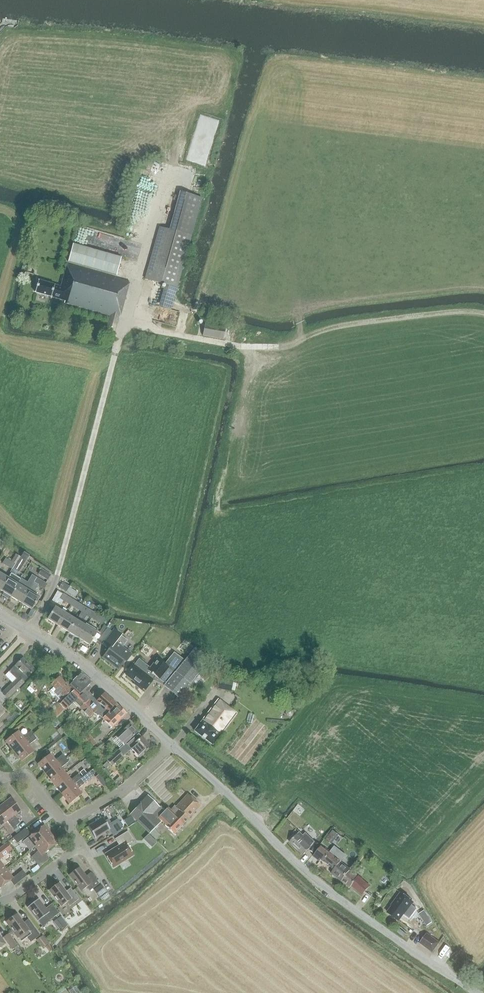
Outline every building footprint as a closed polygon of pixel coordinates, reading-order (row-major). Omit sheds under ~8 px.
[(207,165),(219,119),(200,114),(187,160),(207,165)] [(202,198),(180,192),(170,230),(159,227),(144,279),(165,285),(177,288),(202,198)] [(118,318),(129,282),(67,265),(60,287),(38,280),(35,292),(64,301),(64,303),(109,316),(105,330),(114,333),(118,318)] [(171,310),(177,288),(165,285),(158,307),(171,310)] [(223,339),(225,327),(204,323),(202,336),(223,339)] [(15,565),(12,570),(18,573),(29,555),(24,552),(20,558),(15,565)] [(15,555),(10,561),(15,565),(20,558),(15,555)] [(12,570),(15,565),(4,558),(2,563),(12,570)] [(51,575),(41,569),(37,575),(47,581),(51,575)] [(7,578),(0,590),(10,596),(18,584),(18,585),(21,579),(11,572),(7,578)] [(24,588),(18,585),(18,584),(10,596),(21,603),(36,578),(32,575),(24,588)] [(44,589),(47,584),(36,578),(21,603),(31,609),(34,605),(37,600),(39,597),(33,594),(38,586),(44,589)] [(59,587),(74,597),(77,593),(68,588),(69,587),(62,582),(59,587)] [(56,603),(61,593),(57,590),(51,600),(56,603)] [(70,606),(73,600),(62,594),(59,599),(63,601),(67,604),(70,606)] [(73,600),(70,606),(80,612),(84,607),(73,600)] [(63,607),(61,611),(54,607),(47,619),(58,626),(65,613),(64,613),(66,610),(63,607)] [(84,607),(80,612),(91,618),(94,613),(84,607)] [(68,632),(75,620),(65,613),(58,626),(68,632)] [(104,620),(94,613),(91,618),(101,625),(104,620)] [(78,638),(86,626),(75,620),(68,632),(78,638)] [(100,635),(107,627),(104,625),(98,634),(100,635)] [(97,633),(86,626),(78,638),(89,645),(97,633)] [(107,628),(98,639),(103,643),(112,632),(107,628)] [(127,640),(114,630),(112,632),(103,643),(102,645),(109,649),(103,657),(118,669),(123,662),(124,663),(131,654),(122,647),(127,640)] [(195,647),(164,686),(179,698),(193,682),(198,675),(211,660),(195,647)] [(139,659),(126,675),(134,682),(133,684),(141,690),(143,689),(144,690),(155,676),(165,684),(184,660),(173,652),(164,664),(157,659),(150,668),(139,659)] [(12,683),(2,693),(7,698),(24,682),(23,681),(35,670),(23,658),(9,672),(5,675),(12,683)] [(73,691),(79,696),(85,690),(92,683),(84,675),(83,676),(80,672),(67,685),(72,690),(73,691)] [(233,678),(219,675),(216,689),(230,692),(232,682),(233,678)] [(64,698),(72,690),(67,685),(59,676),(50,684),(53,687),(62,696),(64,698)] [(53,687),(49,691),(56,699),(55,700),(56,702),(62,696),(53,687)] [(92,696),(85,690),(79,696),(73,691),(59,703),(64,708),(69,702),(71,705),(73,702),(80,708),(92,696)] [(99,715),(102,718),(109,711),(116,703),(104,693),(96,701),(93,698),(92,696),(80,708),(89,718),(95,712),(95,714),(97,716),(99,715)] [(212,745),(236,714),(218,700),(194,731),(212,745)] [(109,711),(102,718),(111,727),(126,713),(116,703),(109,711)] [(64,710),(58,704),(49,712),(55,718),(64,710)] [(67,722),(63,725),(69,730),(72,727),(67,722)] [(123,745),(138,732),(130,723),(121,731),(122,731),(115,737),(123,745)] [(5,741),(13,751),(33,735),(30,731),(23,737),(18,731),(5,741)] [(96,744),(89,734),(81,740),(88,750),(96,744)] [(125,744),(117,751),(122,756),(123,757),(131,749),(139,758),(151,747),(141,736),(141,737),(138,734),(127,744),(125,744)] [(21,761),(34,751),(29,745),(36,739),(33,735),(13,751),(21,761)] [(111,737),(104,743),(108,747),(114,742),(115,741),(113,739),(111,737)] [(117,751),(107,761),(112,766),(122,756),(117,751)] [(45,774),(65,758),(62,754),(55,760),(50,754),(37,764),(45,774)] [(53,784),(66,774),(61,768),(68,762),(65,758),(45,774),(53,784)] [(69,804),(82,794),(77,789),(93,777),(89,772),(81,778),(61,793),(69,804)] [(71,780),(66,774),(53,784),(61,793),(81,778),(78,774),(71,780)] [(182,825),(200,805),(187,794),(171,811),(170,812),(182,825)] [(159,808),(147,796),(140,803),(140,804),(130,814),(149,833),(160,822),(157,819),(158,818),(164,824),(164,825),(174,834),(182,825),(170,812),(171,811),(168,808),(164,812),(159,807),(159,808)] [(11,798),(0,806),(16,826),(20,823),(14,815),(21,810),(11,798)] [(107,815),(118,809),(115,804),(104,810),(107,815)] [(0,806),(0,826),(7,821),(12,828),(13,828),(16,826),(0,806)] [(131,816),(123,820),(127,826),(134,822),(131,816)] [(105,821),(102,817),(88,827),(95,838),(109,829),(113,836),(124,829),(118,819),(110,823),(108,819),(105,821)] [(43,825),(28,838),(22,842),(29,851),(35,846),(50,834),(43,825)] [(17,844),(29,834),(25,828),(12,838),(17,844)] [(339,835),(332,830),(325,840),(331,845),(339,835)] [(105,854),(113,868),(133,855),(126,845),(133,840),(128,831),(115,839),(119,845),(105,854)] [(320,845),(315,841),(314,841),(305,833),(302,836),(299,832),(289,842),(289,843),(302,855),(308,849),(313,853),(320,845)] [(35,846),(38,850),(31,857),(39,867),(49,859),(49,858),(49,859),(44,853),(57,842),(50,834),(35,846)] [(315,854),(313,857),(319,862),(321,860),(334,870),(331,873),(341,881),(349,871),(350,870),(340,862),(345,855),(334,846),(329,853),(321,847),(315,854)] [(86,876),(79,867),(69,875),(81,891),(86,887),(89,891),(99,884),(90,873),(86,876)] [(0,874),(0,888),(10,880),(14,886),(26,876),(22,870),(12,878),(6,869),(0,874)] [(349,871),(341,881),(349,888),(351,886),(362,895),(363,893),(369,887),(349,871)] [(49,891),(61,906),(66,902),(69,906),(79,899),(70,888),(65,892),(59,883),(49,891)] [(106,891),(101,885),(93,890),(98,897),(106,891)] [(391,906),(386,912),(399,922),(403,915),(404,916),(404,915),(409,919),(417,909),(412,905),(414,902),(400,892),(390,905),(391,906)] [(42,926),(59,913),(51,904),(45,908),(38,899),(27,907),(38,921),(42,926)] [(15,934),(17,938),(20,942),(26,937),(30,942),(40,935),(28,919),(23,923),(17,914),(6,922),(12,931),(15,934)] [(67,925),(61,916),(56,919),(63,928),(67,925)] [(12,949),(17,945),(11,937),(8,934),(8,933),(3,937),(12,949)] [(426,933),(419,943),(432,953),(440,942),(426,933)] [(43,937),(38,942),(42,948),(48,944),(43,937)]
